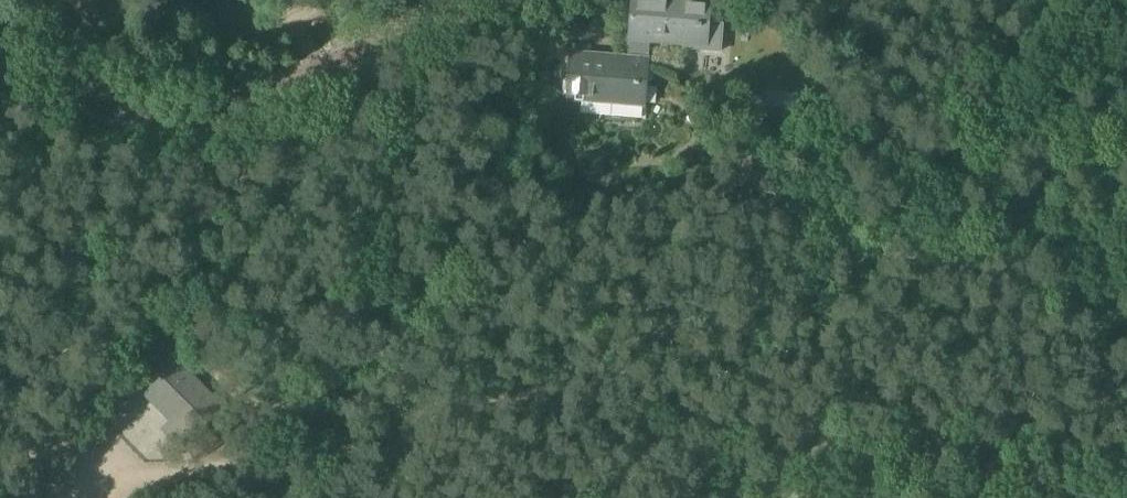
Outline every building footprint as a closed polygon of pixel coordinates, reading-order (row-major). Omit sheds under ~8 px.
[(628,40),(647,42),(681,45),(681,50),(719,53),(721,24),(707,23),(709,0),(632,0),(628,40)] [(1098,3),(1110,11),(1117,0),(1100,0),(1098,3)] [(647,42),(628,40),(627,58),(570,53),(566,100),(641,107),(643,83),(647,82),(650,79),(651,75),(648,71),(644,70),(647,42)] [(169,427),(185,444),(221,408),(172,361),(146,388),(177,419),(169,427)]
